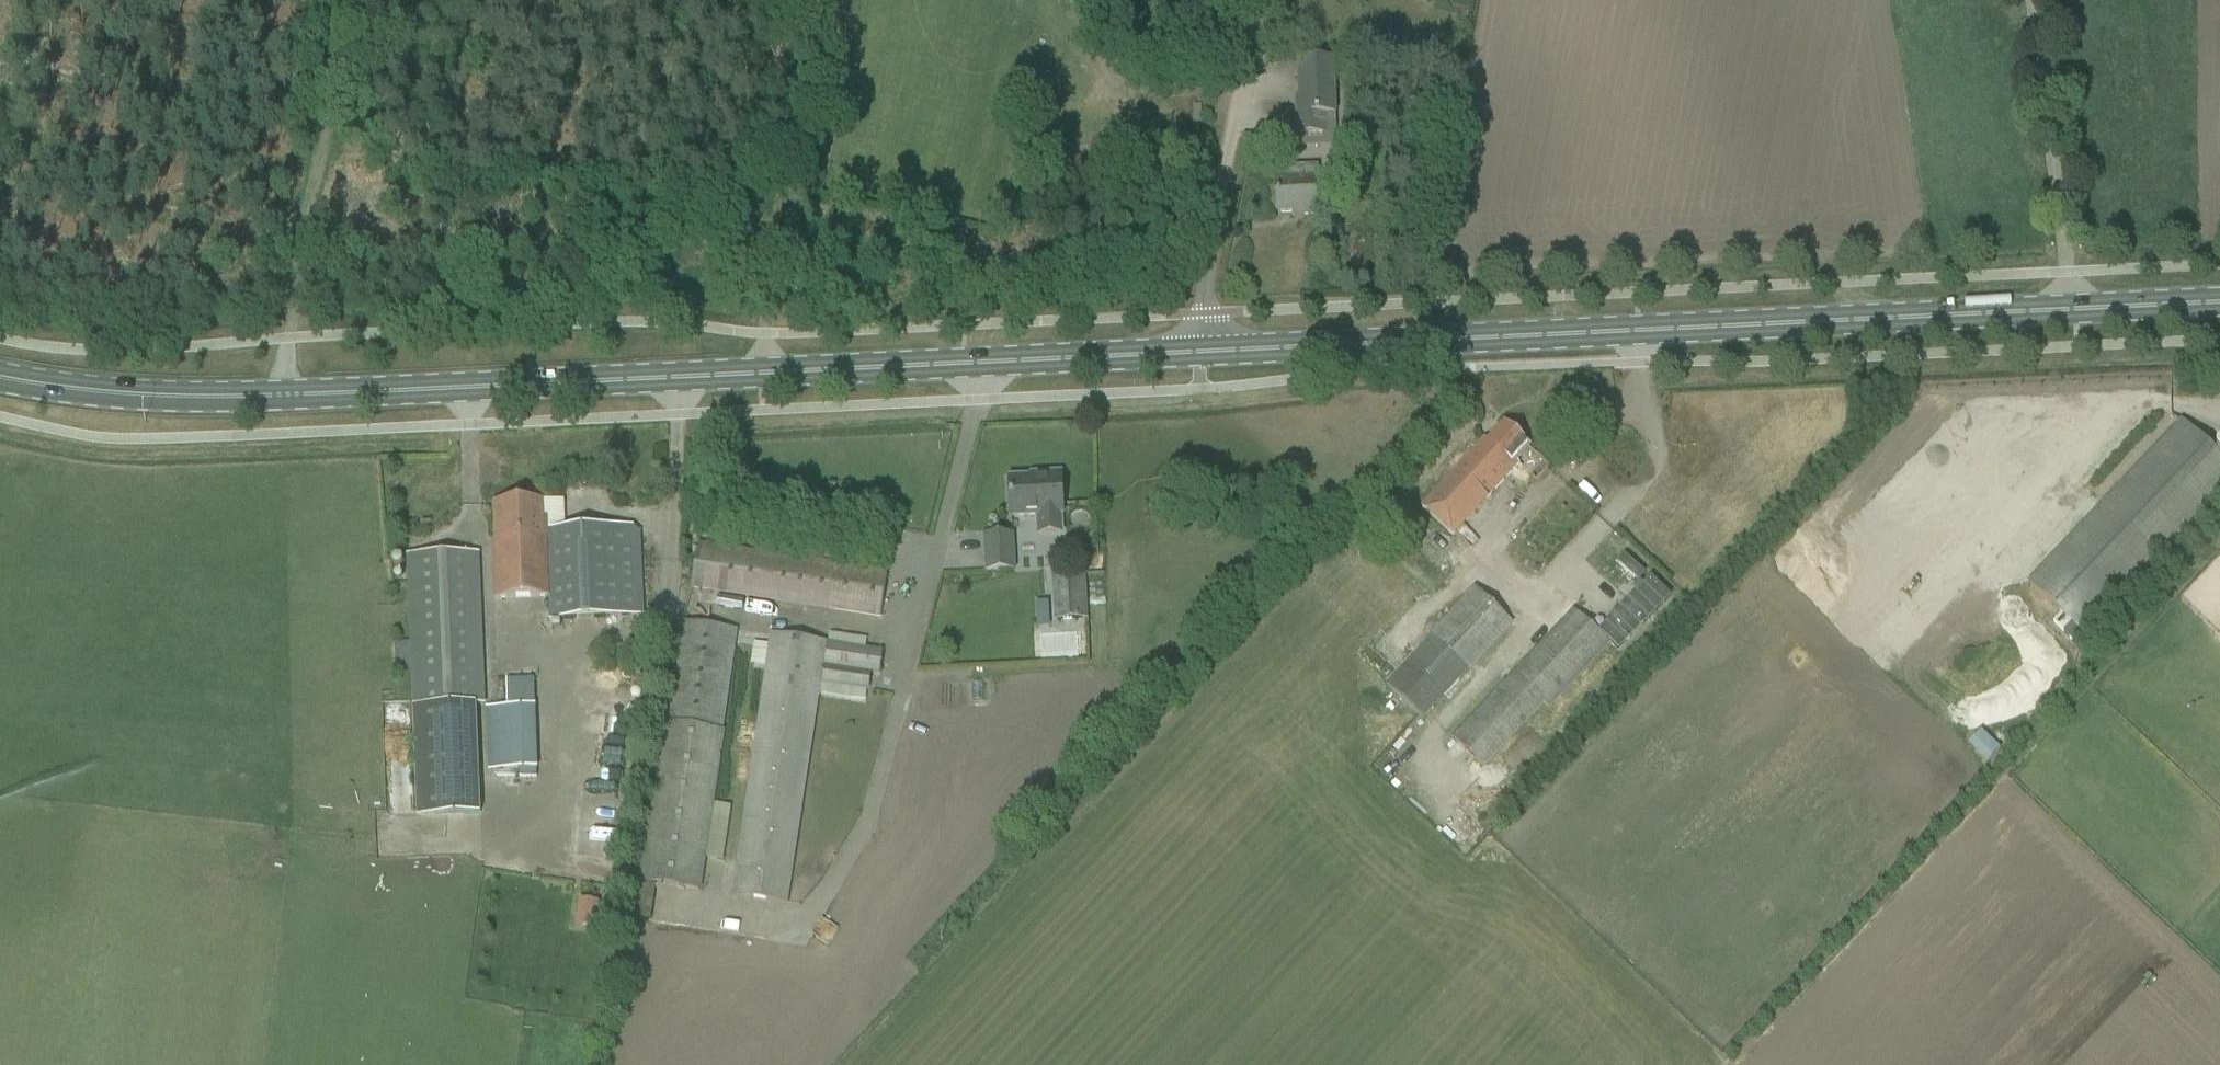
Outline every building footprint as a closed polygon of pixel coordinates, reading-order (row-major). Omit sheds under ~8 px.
[(1296,136),(1325,135),(1324,116),(1334,116),(1333,62),(1297,63),(1299,115),(1296,115),(1296,136)] [(1317,170),(1298,171),(1276,171),(1277,214),(1302,213),(1302,217),(1319,216),(1317,170)] [(2028,585),(2061,615),(2053,624),(2080,649),(2088,641),(2161,562),(2219,500),(2219,459),(2181,422),(2166,438),(2028,585)] [(1484,440),(1456,470),(1487,499),(1518,465),(1516,462),(1529,448),(1503,424),(1487,442),(1484,440)] [(1011,518),(1037,516),(1038,535),(1061,534),(1060,515),(1062,515),(1060,478),(1009,480),(1011,518)] [(493,554),(495,598),(495,599),(548,598),(549,621),(643,617),(639,534),(631,527),(548,531),(547,518),(543,518),(542,502),(495,504),(497,554),(493,554)] [(1014,571),(1013,536),(984,537),(985,572),(1014,571)] [(698,546),(691,589),(881,617),(883,604),(887,574),(698,546)] [(478,552),(404,555),(412,707),(474,706),(485,706),(478,552)] [(1051,575),(1054,621),(1088,619),(1085,574),(1051,575)] [(1650,576),(1597,631),(1618,651),(1671,596),(1650,576)] [(1513,625),(1473,587),(1385,685),(1424,719),(1513,625)] [(1610,643),(1573,608),(1453,739),(1482,768),(1544,704),(1548,708),(1610,643)] [(681,623),(666,724),(662,724),(633,918),(650,921),(655,888),(700,892),(706,858),(722,861),(730,807),(714,804),(722,732),(737,631),(681,623)] [(882,653),(771,637),(733,896),(788,905),(820,684),(868,691),(870,674),(879,675),(882,653)] [(598,913),(599,903),(579,901),(578,911),(598,913)]
